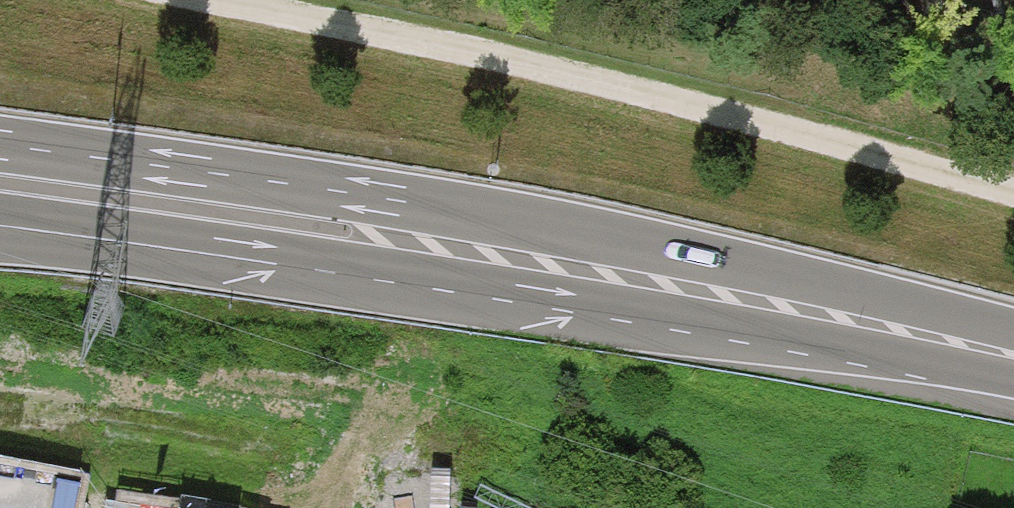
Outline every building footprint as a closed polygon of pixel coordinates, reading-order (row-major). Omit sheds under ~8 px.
[(923,9),(925,0),(896,0),(923,9)]
